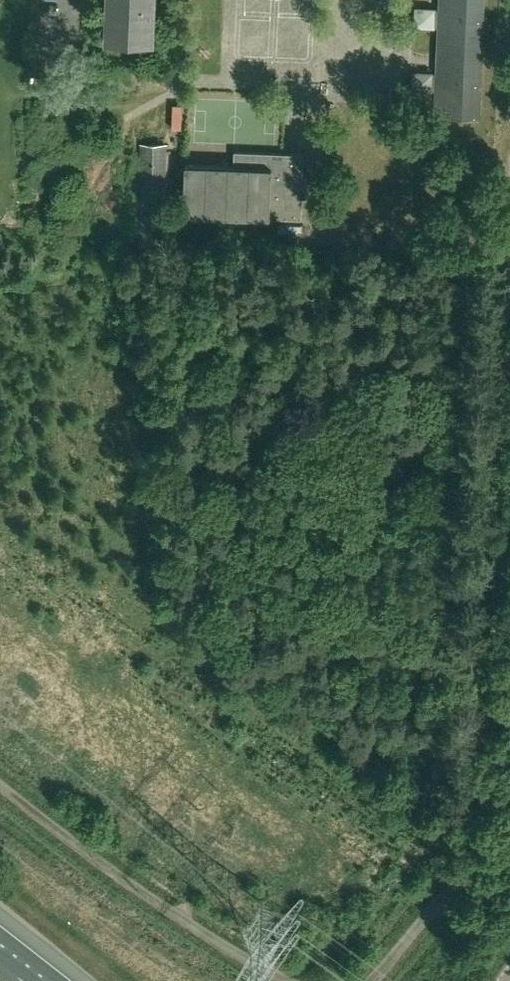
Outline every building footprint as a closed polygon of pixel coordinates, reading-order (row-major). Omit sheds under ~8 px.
[(154,0),(109,0),(107,44),(152,46),(154,0)] [(436,114),(478,116),(483,0),(442,0),(436,114)] [(166,144),(142,144),(141,264),(165,264),(166,144)] [(234,166),(194,164),(186,164),(184,214),(302,219),(305,153),(283,152),(235,150),(234,166)]
